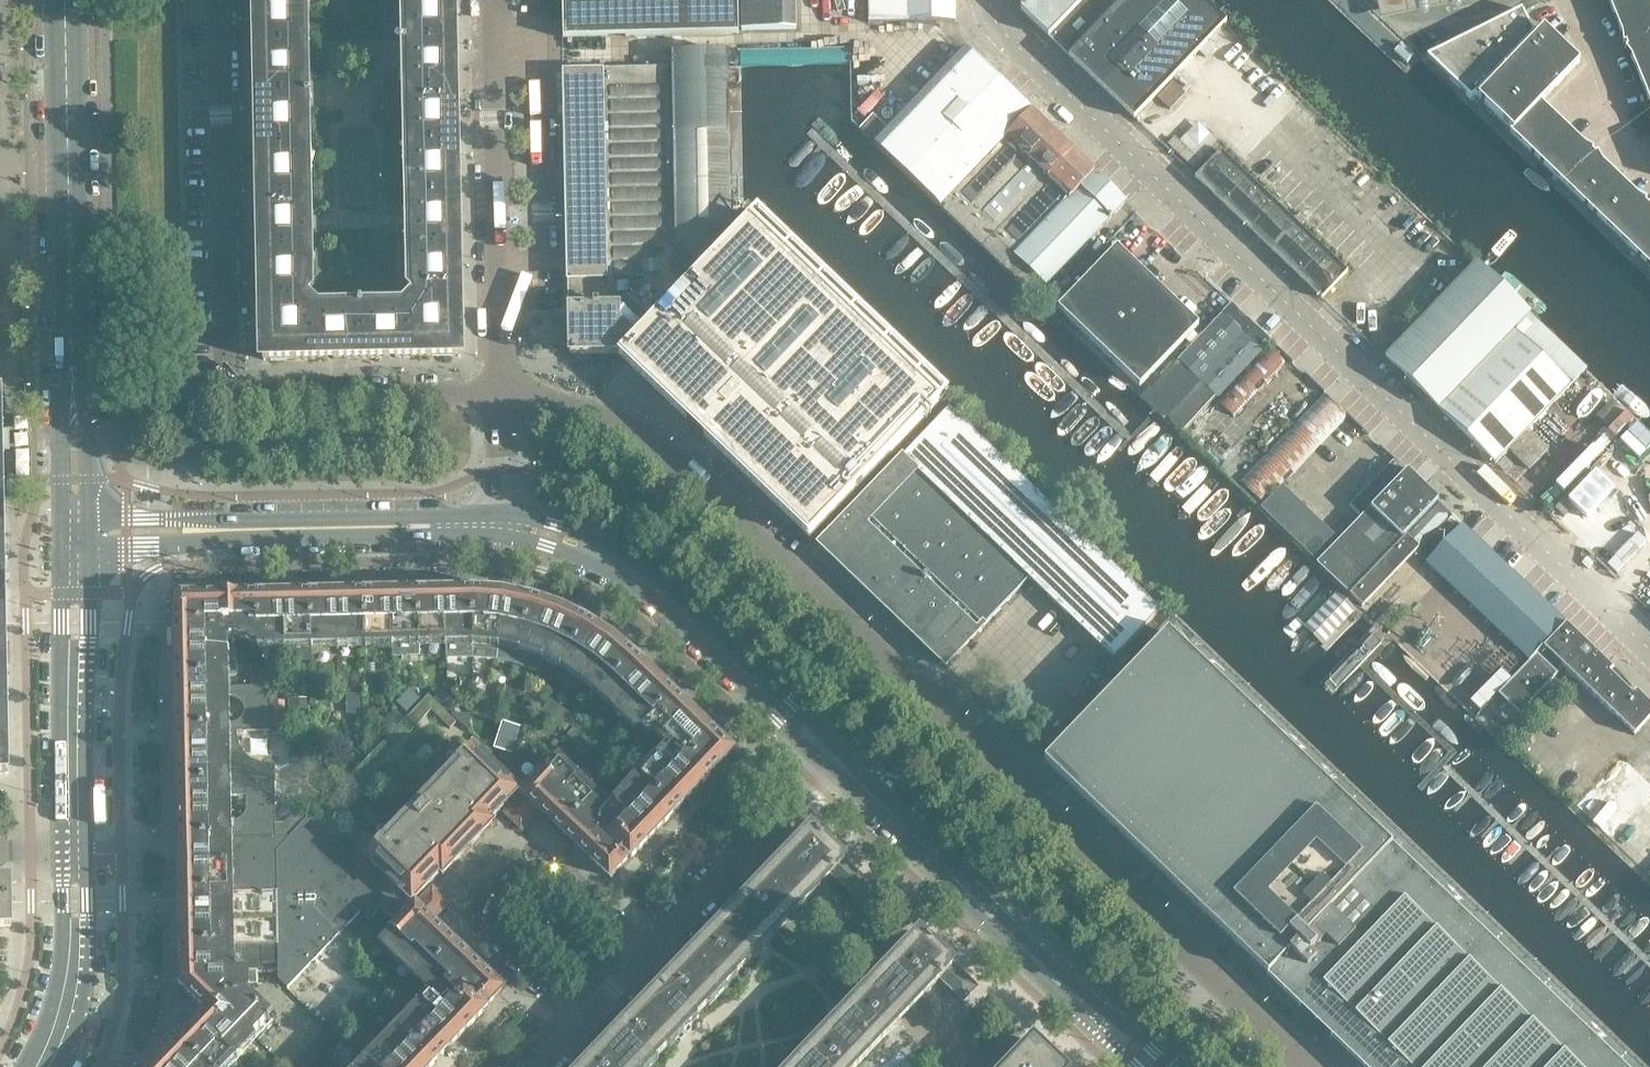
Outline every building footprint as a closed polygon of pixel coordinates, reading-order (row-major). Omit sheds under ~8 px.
[(303,0),(255,0),(256,49),(304,48),(303,0)] [(453,0),(405,0),(405,44),(405,46),(454,45),(453,0)] [(738,0),(562,0),(563,38),(738,35),(738,0)] [(791,0),(740,0),(741,31),(792,30),(791,0)] [(955,0),(868,0),(868,23),(955,21),(955,0)] [(1085,0),(1020,0),(1020,10),(1048,37),(1049,37),(1048,38),(1049,38),(1085,0)] [(1172,79),(1171,79),(1198,50),(1205,57),(1215,46),(1209,40),(1224,23),(1200,0),(1085,0),(1049,38),(1048,38),(1049,37),(1048,37),(1134,119),(1172,79)] [(1357,0),(1334,0),(1333,1),(1407,70),(1419,58),(1357,0)] [(1380,15),(1456,0),(1377,0),(1380,15)] [(1621,34),(1622,44),(1625,43),(1626,47),(1624,48),(1630,57),(1646,95),(1648,102),(1649,112),(1649,0),(1607,0),(1621,34)] [(1493,78),(1534,34),(1531,28),(1481,54),(1472,36),(1422,60),(1467,104),(1468,103),(1493,78)] [(1637,195),(1602,161),(1597,152),(1594,154),(1592,152),(1593,149),(1584,144),(1541,103),(1579,63),(1543,28),(1477,97),(1511,130),(1509,132),(1649,268),(1649,203),(1648,205),(1645,203),(1647,200),(1637,195)] [(455,96),(454,45),(405,46),(405,44),(400,44),(400,63),(406,63),(406,97),(455,96)] [(305,82),(304,48),(256,49),(257,100),(305,99),(305,101),(311,101),(310,82),(305,82)] [(1030,110),(998,79),(966,48),(940,76),(1004,137),(1030,110)] [(727,69),(727,52),(673,53),(673,70),(727,69)] [(742,225),(742,199),(739,69),(727,69),(673,70),(564,73),(570,354),(619,354),(742,225)] [(938,205),(1004,137),(940,76),(888,130),(874,144),(938,205)] [(1169,109),(1184,93),(1172,81),(1157,97),(1169,109)] [(456,148),(455,96),(406,97),(408,149),(456,148)] [(306,151),(305,101),(305,99),(257,100),(258,152),(306,151)] [(981,246),(1073,152),(1030,111),(1031,110),(1030,110),(1004,137),(938,205),(981,246)] [(888,130),(872,115),(859,129),(874,144),(888,130)] [(1201,120),(1178,145),(1197,163),(1221,138),(1201,120)] [(457,199),(456,148),(408,149),(409,200),(457,199)] [(307,202),(306,151),(258,152),(259,203),(307,202)] [(1346,272),(1220,151),(1195,177),(1321,298),(1346,272)] [(1035,297),(1126,202),(1073,152),(981,246),(1035,297)] [(458,250),(457,221),(457,199),(409,200),(410,251),(458,250)] [(308,253),(308,224),(307,202),(259,203),(260,254),(308,253)] [(755,211),(742,225),(619,354),(809,535),(945,393),(755,211)] [(1140,386),(1198,325),(1116,247),(1058,308),(1140,386)] [(459,300),(458,266),(458,250),(410,251),(410,295),(414,298),(415,298),(418,301),(459,300)] [(309,297),(308,253),(260,254),(261,304),(303,303),(305,300),(306,301),(309,297)] [(1438,409),(1513,330),(1529,314),(1476,264),(1386,358),(1438,409)] [(460,357),(459,300),(418,301),(415,298),(414,298),(403,309),(410,317),(411,358),(460,357)] [(311,360),(310,319),(317,311),(306,301),(305,300),(303,303),(261,304),(262,360),(311,360)] [(1270,340),(1231,303),(1223,312),(1261,349),(1270,340)] [(361,359),(360,305),(343,305),(343,311),(317,311),(310,319),(311,360),(361,359)] [(411,358),(410,317),(403,309),(362,310),(362,305),(360,305),(361,359),(411,358)] [(1264,352),(1261,349),(1223,312),(1150,389),(1149,388),(1140,398),(1164,421),(1200,382),(1218,399),(1264,352)] [(1527,430),(1566,390),(1569,393),(1574,388),(1513,330),(1438,409),(1495,464),(1502,456),(1505,455),(1508,452),(1508,449),(1527,430)] [(1233,416),(1285,362),(1269,346),(1264,352),(1218,399),(1217,401),(1233,416)] [(1262,505),(1282,485),(1348,416),(1323,393),(1238,481),(1262,505)] [(1622,436),(1639,417),(1616,396),(1599,414),(1622,436)] [(1159,611),(948,409),(818,545),(945,666),(1029,579),(1113,659),(1159,611)] [(1528,469),(1546,449),(1527,430),(1508,449),(1528,469)] [(1362,517),(1407,471),(1394,459),(1349,505),(1362,517)] [(1348,594),(1437,500),(1407,471),(1362,517),(1339,540),(1317,564),(1348,594)] [(1339,540),(1282,485),(1262,505),(1259,509),(1317,564),(1339,540)] [(1420,546),(1450,515),(1437,503),(1408,534),(1420,546)] [(1564,622),(1462,525),(1426,564),(1528,660),(1564,622)] [(1365,605),(1420,546),(1408,534),(1349,596),(1353,601),(1357,597),(1365,605)] [(472,641),(473,593),(445,594),(445,641),(472,641)] [(499,624),(503,595),(488,594),(480,593),(473,593),(472,641),(479,641),(485,641),(492,642),(499,643),(501,624),(499,624)] [(419,642),(418,594),(391,595),(392,642),(419,642)] [(445,641),(445,594),(418,594),(419,642),(445,641)] [(365,643),(364,595),(337,596),(338,643),(365,643)] [(392,642),(391,595),(364,595),(365,643),(392,642)] [(519,647),(532,601),(524,599),(517,598),(503,595),(499,624),(501,624),(499,643),(506,644),(512,645),(519,647)] [(311,644),(310,596),(284,597),(285,644),(311,644)] [(338,643),(337,596),(310,596),(311,644),(338,643)] [(258,640),(257,597),(219,598),(220,621),(233,620),(233,635),(243,636),(248,641),(257,640),(258,640)] [(285,644),(284,597),(257,597),(258,640),(257,640),(257,645),(285,644)] [(220,621),(219,598),(175,599),(175,625),(209,624),(209,632),(223,632),(225,635),(233,635),(233,620),(220,621)] [(549,638),(560,611),(553,608),(546,605),(539,603),(532,601),(519,647),(526,649),(532,651),(538,653),(544,656),(551,638),(549,638)] [(563,665),(586,623),(580,620),(573,616),(566,613),(560,611),(549,638),(551,638),(544,656),(554,660),(563,665)] [(594,663),(611,640),(605,635),(599,631),(593,627),(586,623),(563,665),(571,670),(574,672),(580,676),(585,680),(596,665),(594,663)] [(209,640),(209,632),(209,624),(175,625),(176,652),(206,651),(206,641),(209,640)] [(1614,679),(1619,674),(1566,624),(1544,647),(1563,665),(1562,667),(1634,735),(1649,720),(1649,719),(1649,718),(1649,705),(1649,704),(1649,703),(1636,690),(1631,695),(1614,679)] [(224,660),(223,641),(225,635),(223,632),(209,632),(209,640),(206,641),(206,651),(176,652),(176,678),(224,678),(224,677),(236,676),(236,660),(224,660)] [(1167,633),(1044,761),(1267,975),(1266,976),(1361,1066),(1621,1066),(1167,633)] [(601,693),(634,659),(611,640),(594,663),(596,665),(585,680),(593,686),(601,693)] [(23,722),(23,652),(14,652),(14,722),(23,722)] [(620,712),(654,677),(634,659),(601,693),(620,712)] [(1503,736),(1555,681),(1535,663),(1484,717),(1503,736)] [(269,677),(268,665),(259,666),(260,677),(269,677)] [(260,677),(259,666),(251,666),(251,677),(260,677)] [(230,731),(229,689),(241,689),(241,676),(236,676),(224,677),(224,678),(176,678),(178,732),(230,731)] [(260,688),(260,677),(251,677),(251,688),(260,688)] [(269,688),(269,677),(260,677),(260,688),(269,688)] [(640,730),(673,696),(654,677),(620,712),(640,730)] [(497,699),(501,687),(494,686),(490,697),(497,699)] [(504,701),(508,689),(501,687),(497,699),(504,701)] [(440,703),(446,697),(439,690),(433,697),(440,703)] [(530,708),(536,697),(530,694),(524,704),(530,708)] [(341,804),(431,710),(450,728),(456,722),(428,695),(332,796),(341,804)] [(700,722),(673,696),(640,730),(640,731),(643,727),(650,735),(657,734),(658,734),(664,740),(674,730),(683,739),(700,722)] [(446,710),(453,703),(446,697),(440,703),(446,710)] [(537,711),(543,701),(536,697),(530,708),(537,711)] [(406,715),(413,708),(406,701),(400,708),(406,715)] [(400,721),(406,715),(400,708),(393,715),(400,721)] [(560,725),(568,717),(563,712),(555,720),(560,725)] [(296,728),(295,717),(286,718),(287,729),(296,728)] [(565,731),(573,722),(568,717),(560,725),(565,731)] [(287,729),(286,718),(278,719),(278,729),(287,729)] [(732,753),(700,722),(683,739),(674,730),(664,740),(670,745),(682,757),(688,751),(712,773),(732,753)] [(231,785),(230,731),(178,732),(179,786),(231,785)] [(590,745),(597,738),(591,731),(584,739),(590,745)] [(596,751),(603,744),(597,738),(590,745),(596,751)] [(422,767),(436,753),(426,743),(412,758),(422,767)] [(603,757),(610,750),(603,744),(596,751),(603,757)] [(712,773),(688,751),(682,757),(670,745),(667,752),(659,760),(693,793),(712,773)] [(490,825),(492,823),(490,820),(518,791),(472,747),(366,858),(412,902),(440,873),(442,875),(483,833),(490,825)] [(622,762),(629,755),(623,749),(616,756),(622,762)] [(609,763),(616,756),(610,750),(603,757),(609,763)] [(353,770),(360,763),(353,756),(347,763),(353,770)] [(616,769),(622,762),(616,756),(609,763),(616,769)] [(1622,756),(1575,805),(1644,871),(1649,865),(1649,783),(1622,756)] [(542,813),(575,778),(555,759),(505,812),(521,827),(538,809),(542,813)] [(693,793),(659,760),(640,779),(675,812),(693,793)] [(347,777),(353,770),(347,763),(340,770),(347,777)] [(609,776),(616,769),(609,763),(602,770),(609,776)] [(266,785),(266,773),(257,773),(257,785),(266,785)] [(275,785),(275,782),(275,773),(266,773),(266,785),(275,785)] [(561,831),(594,797),(575,778),(542,813),(561,831)] [(675,812),(640,779),(622,799),(656,831),(675,812)] [(314,811),(328,797),(313,783),(314,811)] [(232,838),(231,796),(231,785),(179,786),(180,839),(232,838)] [(257,795),(257,785),(231,785),(231,796),(257,795)] [(266,796),(266,785),(257,785),(257,795),(257,796),(266,796)] [(275,796),(275,785),(266,785),(266,796),(275,796)] [(610,812),(609,811),(594,797),(561,831),(581,849),(601,828),(597,824),(610,812)] [(656,831),(622,799),(615,805),(626,815),(617,823),(621,827),(611,838),(629,856),(629,857),(630,858),(656,831)] [(629,856),(611,838),(621,827),(617,823),(626,815),(615,805),(609,811),(610,812),(597,824),(601,828),(581,849),(609,877),(629,857),(629,856)] [(299,852),(322,828),(309,816),(286,840),(299,852)] [(311,864),(334,840),(322,828),(299,852),(311,864)] [(803,903),(816,889),(830,874),(853,896),(867,882),(811,828),(770,871),(688,957),(721,989),(755,953),(759,958),(771,946),(766,941),(803,903)] [(233,882),(232,838),(180,839),(181,893),(233,892),(233,882)] [(375,897),(384,887),(347,852),(324,876),(311,864),(299,852),(286,840),(276,851),(276,876),(277,891),(277,923),(300,899),(312,910),(338,935),(375,897)] [(324,876),(347,852),(334,840),(311,864),(324,876)] [(277,891),(276,876),(259,876),(259,882),(233,882),(233,892),(277,891)] [(9,883),(0,883),(0,927),(10,927),(9,883)] [(409,911),(384,887),(375,897),(400,921),(409,911)] [(434,925),(431,921),(448,903),(432,887),(409,911),(400,921),(382,940),(401,959),(434,925)] [(234,946),(233,892),(181,893),(182,947),(229,946),(234,946)] [(315,959),(289,935),(312,910),(300,899),(277,923),(278,941),(306,968),(315,959)] [(338,935),(312,910),(289,935),(315,959),(338,935)] [(421,978),(454,943),(434,925),(401,959),(421,978)] [(926,994),(940,979),(963,1001),(977,987),(920,933),(879,976),(843,1014),(838,1010),(826,1022),(831,1026),(797,1062),(803,1066),(855,1066),(911,1008),(926,994)] [(306,968),(278,941),(278,960),(297,978),(306,968)] [(454,982),(473,962),(454,943),(421,978),(436,992),(436,993),(450,979),(454,982)] [(230,972),(229,946),(182,947),(182,973),(230,972)] [(721,989),(688,957),(609,1040),(637,1066),(646,1066),(675,1036),(680,1041),(692,1028),(687,1024),(721,989)] [(297,978),(278,960),(278,970),(278,979),(288,988),(297,978)] [(502,989),(473,962),(454,982),(464,992),(482,1010),(483,1009),(502,989)] [(278,979),(278,970),(244,971),(244,980),(278,979)] [(272,1021),(244,995),(244,980),(244,971),(230,972),(182,973),(182,977),(177,983),(208,1013),(195,1027),(189,1021),(174,1036),(206,1066),(229,1066),(272,1021)] [(371,987),(379,979),(372,973),(364,981),(371,987)] [(377,993),(385,985),(379,979),(371,987),(377,993)] [(452,1003),(464,992),(454,982),(450,979),(436,993),(436,992),(430,999),(440,1009),(448,1000),(452,1003)] [(383,999),(391,991),(385,985),(377,993),(383,999)] [(390,1006),(398,997),(391,991),(383,999),(390,1006)] [(458,1038),(484,1011),(483,1009),(482,1010),(464,992),(452,1003),(448,1000),(440,1009),(430,999),(424,1005),(458,1038)] [(375,1001),(367,993),(361,1000),(369,1008),(375,1001)] [(458,1038),(424,1005),(386,1045),(409,1066),(430,1066),(458,1038)] [(340,1038),(347,1030),(339,1023),(332,1030),(334,1032),(340,1038)] [(328,1050),(340,1038),(334,1032),(322,1044),(328,1050)] [(174,1036),(159,1052),(165,1058),(156,1066),(206,1066),(174,1036)] [(609,1040),(582,1066),(637,1066),(609,1040)] [(1033,1041),(1007,1066),(1060,1066),(1033,1041)] [(386,1045),(367,1064),(370,1066),(409,1066),(386,1045)]
